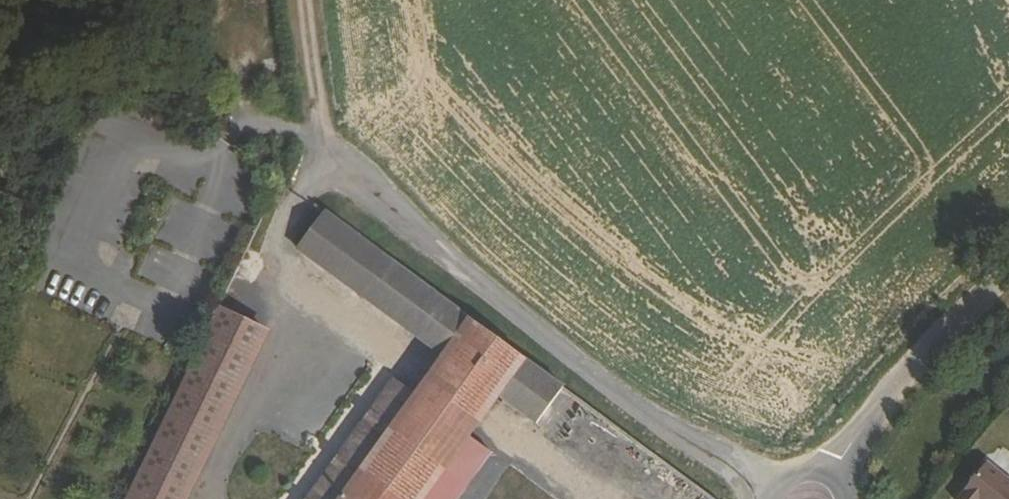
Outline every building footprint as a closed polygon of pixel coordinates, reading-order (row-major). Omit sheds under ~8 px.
[(473,320),(327,212),(299,251),(445,358),(473,320)] [(253,280),(262,256),(246,250),(237,274),(253,280)] [(128,498),(181,498),(267,320),(224,300),(128,498)] [(473,320),(445,358),(416,398),(343,498),(421,498),(467,434),(523,357),(473,320)] [(524,359),(497,396),(537,425),(564,388),(524,359)] [(416,398),(394,382),(309,498),(343,498),(416,398)] [(467,434),(421,498),(456,498),(491,451),(467,434)] [(987,459),(955,497),(957,498),(1008,498),(1008,478),(987,459)]
